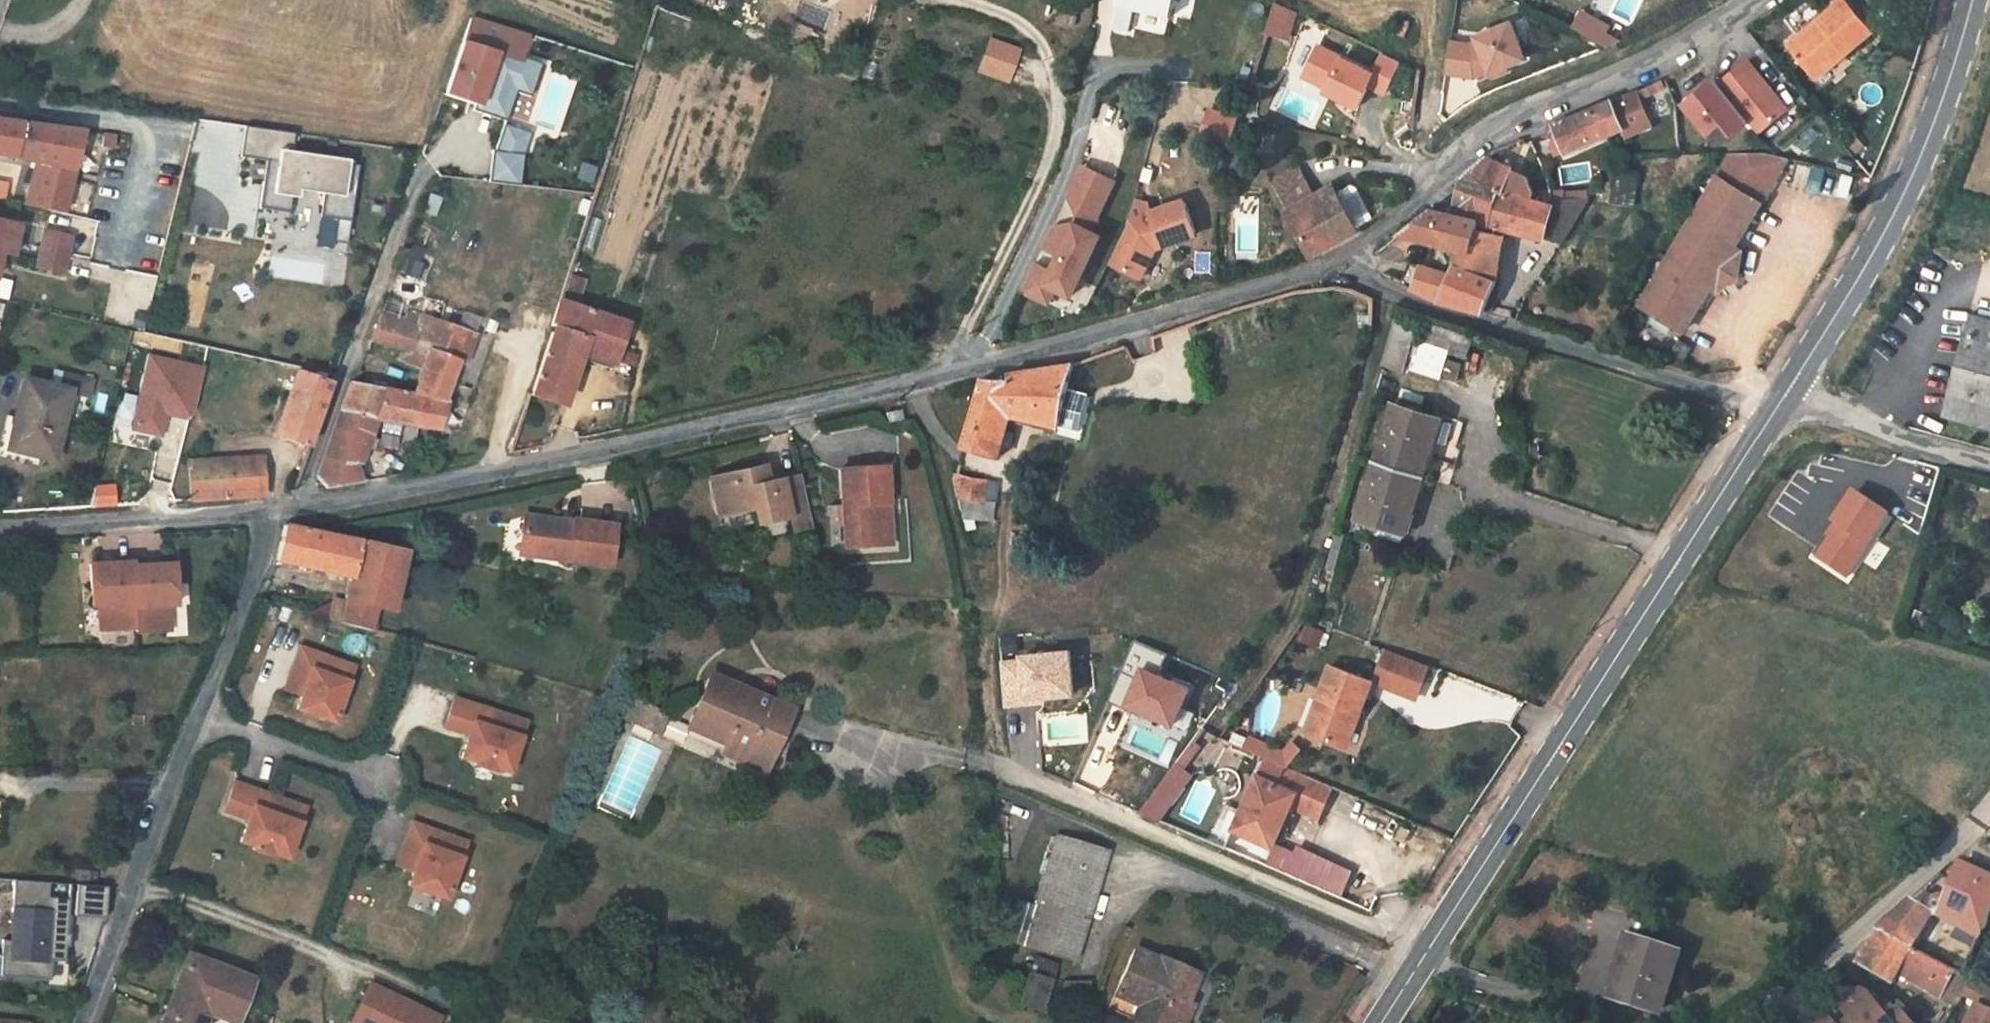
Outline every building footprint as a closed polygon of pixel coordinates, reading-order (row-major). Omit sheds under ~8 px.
[(1120,4),(1115,28),(1131,32),(1136,9),(1173,17),(1177,0),(1119,0),(1120,4)] [(1846,0),(1842,0),(1789,44),(1813,72),(1840,49),(1846,55),(1873,33),(1846,0)] [(1298,11),(1277,1),(1269,28),(1291,35),(1298,11)] [(1586,7),(1577,21),(1602,38),(1611,24),(1586,7)] [(1393,21),(1397,22),(1404,25),(1405,20),(1407,15),(1397,11),(1393,21)] [(529,40),(531,37),(470,18),(444,95),(479,106),(480,102),(497,57),(520,64),(522,58),(525,50),(529,40)] [(1411,22),(1405,20),(1404,25),(1397,22),(1392,33),(1405,38),(1411,22)] [(1512,21),(1477,35),(1479,41),(1472,44),(1450,40),(1446,71),(1475,75),(1491,68),(1491,71),(1507,64),(1527,56),(1512,21)] [(709,36),(710,32),(696,26),(694,30),(709,36)] [(994,39),(982,70),(1010,80),(1022,50),(994,39)] [(1315,44),(1303,74),(1326,85),(1325,89),(1358,104),(1368,83),(1384,91),(1399,59),(1384,52),(1380,50),(1371,70),(1315,44)] [(1840,49),(1813,72),(1819,78),(1846,55),(1840,49)] [(497,57),(480,102),(491,106),(490,110),(507,116),(515,93),(530,98),(542,65),(522,58),(520,64),(497,57)] [(1751,60),(1720,85),(1751,122),(1761,134),(1791,109),(1751,60)] [(1507,64),(1491,71),(1493,75),(1508,68),(1507,64)] [(1716,79),(1685,104),(1710,135),(1725,123),(1735,135),(1751,122),(1720,85),(1716,79)] [(1661,81),(1645,87),(1648,95),(1665,89),(1665,88),(1661,81)] [(1645,87),(1637,90),(1640,98),(1648,95),(1645,87)] [(1611,99),(1554,125),(1567,155),(1625,130),(1629,140),(1652,131),(1640,98),(1637,90),(1622,96),(1611,99)] [(1212,112),(1204,136),(1232,144),(1240,121),(1212,112)] [(76,165),(85,133),(85,132),(0,120),(0,156),(35,163),(75,171),(76,165)] [(504,124),(498,142),(507,144),(506,153),(522,156),(530,134),(504,124)] [(292,132),(242,126),(239,156),(275,160),(273,181),(262,180),(259,207),(279,209),(279,208),(289,209),(290,205),(291,205),(293,187),(322,190),(320,214),(337,215),(334,237),(348,239),(357,159),(346,158),(346,155),(289,151),(292,132)] [(114,149),(115,135),(104,134),(102,147),(114,149)] [(507,144),(498,142),(494,151),(491,151),(487,183),(518,186),(522,156),(506,153),(507,144)] [(1733,154),(1718,178),(1641,305),(1683,330),(1708,289),(1718,294),(1739,280),(1742,282),(1744,278),(1741,276),(1744,252),(1734,246),(1760,204),(1788,159),(1765,154),(1733,154)] [(1076,180),(1078,189),(1093,157),(1088,155),(1076,180)] [(1503,192),(1506,184),(1512,168),(1487,156),(1479,165),(1461,180),(1461,181),(1489,190),(1503,192)] [(1078,189),(1082,213),(1098,221),(1121,171),(1093,157),(1078,189)] [(70,190),(75,171),(35,163),(25,206),(63,214),(65,206),(70,190)] [(1528,175),(1512,168),(1506,184),(1508,184),(1511,186),(1513,190),(1514,195),(1525,198),(1531,199),(1534,190),(1528,175)] [(1288,212),(1313,198),(1299,169),(1272,183),(1288,212)] [(1637,174),(1615,171),(1613,178),(1611,193),(1609,200),(1609,204),(1633,206),(1637,174)] [(1478,224),(1489,190),(1461,181),(1455,206),(1453,212),(1448,211),(1431,208),(1401,231),(1436,240),(1461,247),(1470,249),(1476,230),(1478,224)] [(1503,192),(1514,195),(1513,190),(1511,186),(1508,184),(1506,184),(1503,192)] [(1288,212),(1313,257),(1358,230),(1338,193),(1333,186),(1313,198),(1288,212)] [(1352,186),(1338,193),(1358,230),(1375,218),(1358,188),(1352,186)] [(1531,199),(1525,198),(1514,195),(1503,192),(1489,190),(1478,224),(1562,245),(1584,209),(1550,204),(1531,199)] [(1388,200),(1393,206),(1398,202),(1394,196),(1388,200)] [(1137,198),(1131,218),(1144,220),(1147,212),(1154,209),(1151,200),(1137,198)] [(1129,227),(1112,263),(1143,277),(1157,247),(1198,234),(1187,199),(1154,209),(1147,212),(1144,220),(1131,218),(1129,227)] [(1082,213),(1079,221),(1094,229),(1098,221),(1082,213)] [(0,221),(0,252),(2,253),(13,255),(20,225),(0,221)] [(1037,261),(1024,288),(1052,301),(1059,286),(1075,294),(1104,233),(1094,229),(1079,221),(1054,226),(1045,244),(1064,253),(1056,270),(1037,261)] [(1464,267),(1497,280),(1503,236),(1476,230),(1470,249),(1465,263),(1464,267)] [(72,236),(46,231),(38,267),(64,273),(72,236)] [(576,246),(579,235),(570,233),(567,242),(576,246)] [(1461,247),(1436,240),(1430,264),(1452,270),(1457,260),(1461,247)] [(1465,263),(1470,249),(1461,247),(1457,260),(1465,263)] [(1485,313),(1497,280),(1464,267),(1465,263),(1457,260),(1452,270),(1440,301),(1485,313)] [(1404,281),(1415,285),(1423,265),(1413,261),(1404,281)] [(1440,301),(1452,270),(1430,264),(1424,262),(1423,265),(1415,285),(1414,289),(1440,301)] [(585,281),(567,275),(558,300),(577,307),(585,281)] [(627,324),(577,307),(558,300),(550,324),(554,326),(531,395),(563,405),(580,359),(583,346),(592,349),(588,362),(611,369),(614,362),(617,351),(627,324)] [(460,362),(469,334),(408,312),(405,318),(402,317),(401,323),(387,321),(389,315),(382,313),(372,339),(409,352),(405,364),(421,369),(412,395),(384,389),(372,386),(350,382),(340,411),(377,419),(376,420),(405,425),(417,428),(438,431),(447,402),(445,401),(460,362)] [(401,323),(402,317),(389,315),(387,321),(401,323)] [(1972,316),(1965,342),(1971,344),(1960,385),(1954,383),(1945,415),(1989,427),(1989,321),(1972,316)] [(1415,331),(1396,324),(1385,363),(1404,369),(1415,331)] [(1467,355),(1471,342),(1424,326),(1419,340),(1450,351),(1467,355)] [(465,363),(475,336),(469,334),(460,362),(465,363)] [(1450,351),(1419,340),(1410,371),(1440,380),(1450,351)] [(1965,342),(1954,383),(1960,385),(1971,344),(1965,342)] [(583,346),(580,359),(588,362),(592,349),(583,346)] [(636,358),(617,351),(614,362),(632,368),(636,358)] [(161,433),(167,405),(185,409),(193,368),(152,359),(137,428),(161,433)] [(1009,379),(983,378),(965,445),(999,455),(1003,443),(1007,429),(1010,419),(1059,431),(1059,430),(1068,394),(1075,365),(1010,374),(1009,379)] [(310,447),(332,385),(296,372),(292,385),(289,393),(275,435),(310,447)] [(64,374),(60,389),(71,392),(89,395),(92,381),(64,374)] [(31,382),(24,381),(19,399),(26,401),(31,382)] [(71,392),(60,389),(31,382),(26,401),(19,399),(7,449),(53,460),(71,392)] [(281,390),(289,393),(292,385),(283,382),(281,390)] [(1088,398),(1068,394),(1059,430),(1079,435),(1088,398)] [(1424,476),(1435,442),(1441,421),(1439,421),(1432,419),(1393,406),(1376,461),(1377,462),(1424,476)] [(340,411),(323,458),(356,464),(361,465),(367,449),(360,446),(364,436),(370,439),(376,420),(377,419),(340,411)] [(902,421),(901,411),(885,413),(887,423),(902,421)] [(1452,425),(1441,421),(1435,442),(1446,445),(1452,425)] [(417,428),(405,425),(402,441),(414,442),(417,428)] [(1015,431),(1007,429),(1003,443),(1011,446),(1015,431)] [(360,446),(367,449),(370,439),(364,436),(360,446)] [(266,496),(263,457),(189,462),(191,502),(266,496)] [(356,464),(323,458),(316,477),(330,490),(363,484),(356,464)] [(1407,532),(1424,476),(1377,462),(1376,461),(1359,517),(1407,532)] [(404,463),(402,477),(403,476),(412,474),(412,463),(404,463)] [(807,510),(799,476),(781,479),(783,486),(768,489),(767,482),(763,467),(709,479),(718,516),(752,509),(756,524),(787,517),(786,515),(807,510)] [(887,503),(885,468),(839,471),(843,545),(880,544),(877,504),(887,503)] [(957,500),(982,503),(983,481),(955,476),(952,478),(957,500)] [(783,486),(781,479),(767,482),(768,489),(783,486)] [(982,503),(994,504),(996,483),(983,481),(982,503)] [(114,486),(99,487),(94,509),(114,507),(114,486)] [(1840,526),(1818,557),(1847,577),(1889,515),(1856,492),(1835,522),(1840,526)] [(992,522),(994,504),(982,503),(957,500),(960,519),(992,522)] [(889,544),(887,503),(877,504),(880,544),(889,544)] [(811,529),(807,510),(786,515),(787,517),(791,534),(811,529)] [(614,526),(571,521),(571,526),(556,524),(556,519),(524,515),(521,536),(530,538),(528,556),(609,566),(614,526)] [(1403,544),(1407,532),(1359,517),(1355,529),(1403,544)] [(405,552),(283,525),(276,560),(279,561),(349,578),(344,600),(338,622),(376,632),(378,620),(373,620),(377,606),(392,610),(405,552)] [(519,554),(528,556),(530,538),(521,536),(519,554)] [(1332,540),(1324,568),(1333,570),(1342,544),(1332,540)] [(97,606),(98,631),(132,630),(132,634),(166,633),(165,608),(173,608),(172,567),(130,568),(130,564),(88,565),(90,606),(97,606)] [(338,622),(344,600),(332,597),(330,602),(310,610),(309,613),(338,622)] [(1927,629),(1931,620),(1922,616),(1919,626),(1927,629)] [(1127,709),(1129,703),(1175,723),(1190,688),(1159,674),(1168,654),(1135,639),(1108,701),(1127,709)] [(347,664),(299,647),(288,678),(305,684),(300,696),(295,710),(333,723),(348,682),(341,679),(347,664)] [(1024,654),(1024,659),(1002,661),(1006,704),(1045,700),(1045,696),(1060,694),(1061,699),(1075,697),(1071,649),(1024,654)] [(1387,650),(1372,684),(1416,701),(1431,667),(1387,650)] [(353,667),(347,664),(341,679),(348,682),(353,667)] [(1359,715),(1372,684),(1330,668),(1307,730),(1343,744),(1356,714),(1359,715)] [(305,684),(288,678),(283,690),(300,696),(305,684)] [(764,769),(790,710),(748,692),(746,697),(709,682),(689,725),(725,743),(722,750),(764,769)] [(615,714),(630,720),(637,703),(642,695),(627,689),(615,714)] [(505,715),(453,698),(444,727),(468,734),(460,757),(474,762),(473,765),(493,772),(494,768),(508,773),(520,736),(500,730),(505,715)] [(667,717),(637,703),(630,720),(659,733),(667,717)] [(525,721),(505,715),(500,730),(520,736),(525,721)] [(1288,787),(1296,770),(1268,758),(1236,831),(1277,848),(1295,807),(1301,793),(1288,787)] [(1149,805),(1143,814),(1161,821),(1192,779),(1176,768),(1149,805)] [(1301,793),(1295,807),(1323,819),(1337,789),(1296,770),(1288,787),(1301,793)] [(285,799),(234,781),(224,809),(247,817),(239,840),(253,845),(252,848),(272,855),(273,852),(287,857),(299,821),(280,814),(285,799)] [(305,806),(285,799),(280,814),(299,821),(305,806)] [(1143,814),(1149,805),(1140,801),(1136,810),(1135,811),(1143,814)] [(460,841),(412,824),(401,854),(418,860),(413,873),(408,887),(446,900),(461,859),(454,856),(460,841)] [(1056,836),(1034,906),(1022,944),(1073,959),(1107,853),(1056,836)] [(466,844),(460,841),(454,856),(461,859),(466,844)] [(418,860),(401,854),(396,867),(413,873),(418,860)] [(1960,866),(1955,864),(1943,874),(1947,879),(1953,883),(1960,866)] [(1917,907),(1933,916),(1938,918),(1955,927),(1978,873),(1961,865),(1960,866),(1953,883),(1947,897),(1940,893),(1931,898),(1924,894),(1917,907)] [(97,872),(75,871),(74,881),(96,882),(97,872)] [(1978,873),(1955,927),(1959,929),(1964,921),(1985,931),(1989,918),(1989,878),(1978,873)] [(69,882),(14,879),(12,910),(15,910),(14,940),(3,939),(1,975),(50,978),(51,958),(64,958),(65,944),(68,944),(69,932),(66,932),(69,882)] [(107,885),(76,883),(74,914),(105,916),(107,885)] [(1006,939),(1022,944),(1034,906),(1018,901),(1006,939)] [(1878,932),(1881,933),(1913,950),(1933,916),(1917,907),(1910,903),(1877,931),(1878,932)] [(1981,940),(1985,931),(1964,921),(1959,929),(1981,940)] [(1913,950),(1881,933),(1858,964),(1893,984),(1900,974),(1957,1006),(1963,995),(1972,980),(1913,950)] [(1611,1001),(1647,1014),(1649,1004),(1664,1010),(1681,955),(1631,939),(1611,1001)] [(1197,974),(1136,948),(1108,1008),(1130,1017),(1128,1022),(1183,1022),(1191,1004),(1186,1001),(1197,974)] [(163,1022),(200,1022),(206,1010),(209,1011),(237,1022),(253,979),(189,954),(170,1006),(175,1008),(172,1015),(167,1013),(163,1022)] [(1034,959),(1030,972),(1050,979),(1054,966),(1034,959)] [(1030,972),(1020,1003),(1041,1010),(1051,979),(1050,979),(1030,972)] [(1989,1002),(1989,990),(1972,980),(1963,995),(1979,1004),(1968,1022),(1989,1022),(1989,1013),(1986,1010),(1989,1002)] [(1087,983),(1062,983),(1061,991),(1086,990),(1087,983)] [(349,1022),(435,1022),(438,1018),(368,984),(349,1022)] [(1888,1018),(1868,995),(1862,992),(1841,1009),(1851,1021),(1848,1022),(1882,1022),(1888,1018)] [(1834,1022),(1848,1022),(1851,1021),(1841,1009),(1831,1019),(1834,1022)] [(1899,1009),(1888,1018),(1882,1022),(1911,1022),(1899,1009)] [(209,1011),(206,1010),(200,1022),(204,1022),(209,1011)] [(264,1015),(262,1022),(271,1022),(273,1017),(264,1015)]
